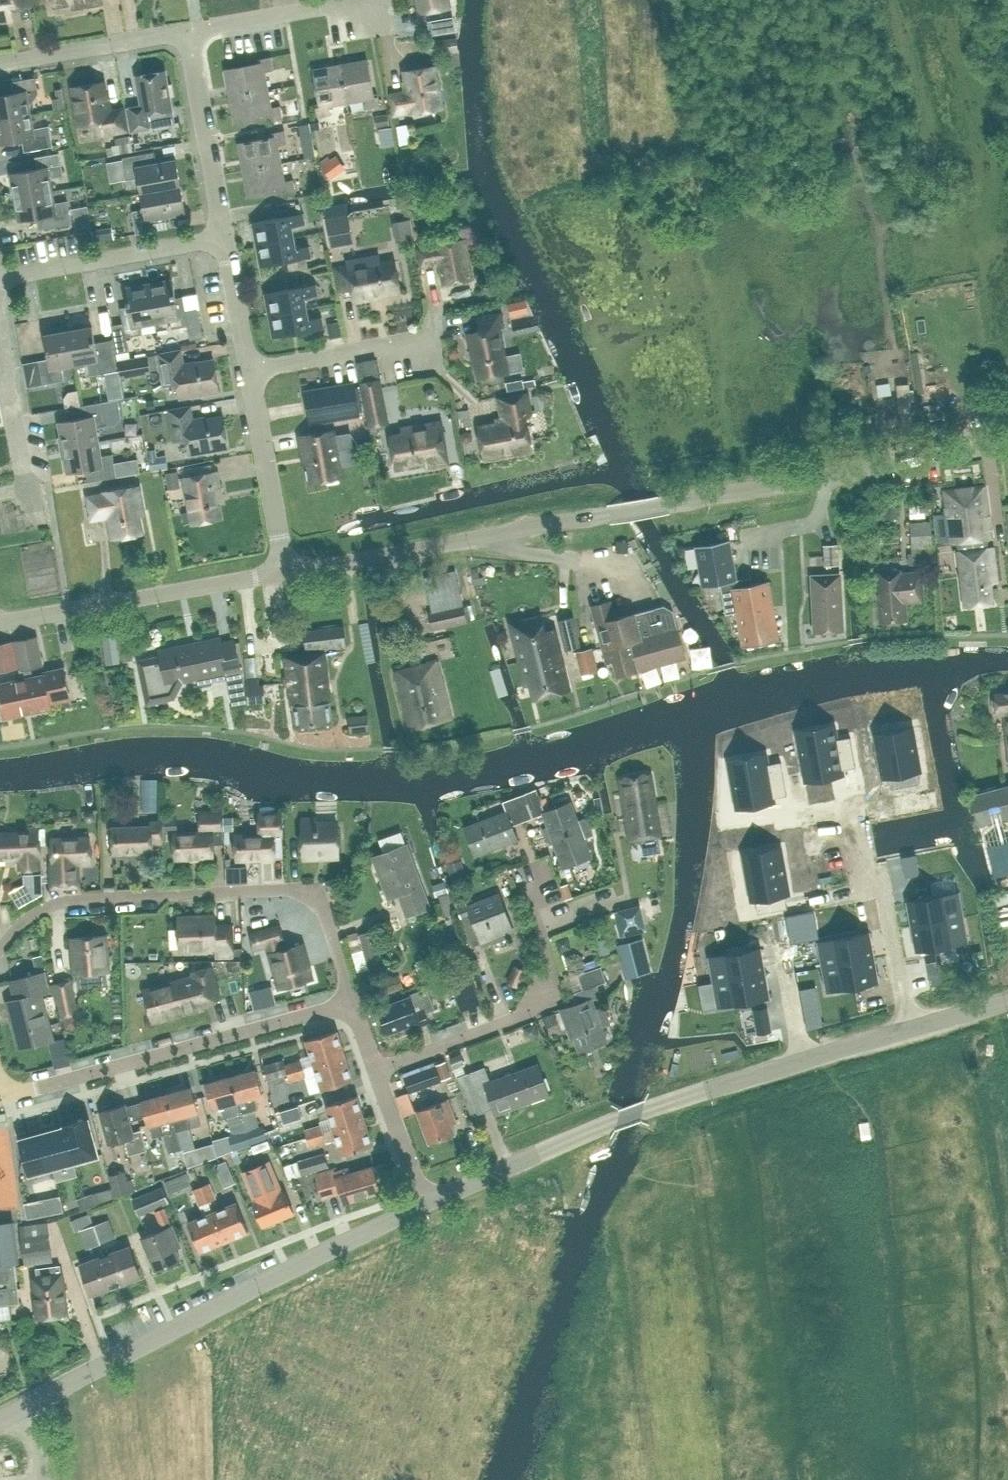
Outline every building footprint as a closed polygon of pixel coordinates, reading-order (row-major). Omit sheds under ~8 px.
[(13,20),(10,0),(0,0),(0,22),(13,20)] [(54,7),(74,3),(75,8),(102,4),(101,0),(53,0),(54,7)] [(419,12),(449,7),(448,0),(417,0),(419,12)] [(227,69),(232,96),(267,90),(263,72),(273,70),(271,57),(258,59),(259,63),(227,69)] [(368,61),(341,66),(347,101),(365,98),(367,108),(380,105),(378,93),(374,94),(368,61)] [(442,108),(434,65),(405,70),(409,90),(391,94),(396,116),(442,108)] [(341,66),(314,71),(320,103),(315,104),(318,117),(331,114),(329,104),(347,101),(341,66)] [(174,123),(170,96),(173,95),(171,83),(168,84),(166,76),(165,70),(136,76),(141,105),(128,108),(132,131),(151,128),(151,127),(174,123)] [(31,114),(27,96),(39,94),(36,77),(12,81),(14,93),(0,95),(0,120),(31,114)] [(73,87),(80,126),(100,123),(102,134),(128,130),(125,108),(108,110),(103,82),(73,87)] [(283,119),(280,105),(270,107),(267,90),(232,96),(236,123),(269,117),(270,122),(283,119)] [(48,147),(53,146),(49,125),(33,128),(31,114),(0,120),(0,144),(22,140),(25,152),(48,147)] [(411,143),(408,124),(397,126),(400,145),(411,143)] [(240,143),(245,170),(280,164),(277,146),(287,144),(284,130),(272,132),(273,137),(240,143)] [(112,146),(114,155),(142,150),(138,134),(117,138),(118,145),(112,146)] [(139,177),(141,193),(181,185),(176,159),(157,163),(155,151),(123,157),(127,179),(139,177)] [(12,173),(17,196),(52,190),(50,177),(64,174),(60,152),(36,156),(38,168),(12,173)] [(318,162),(331,180),(346,169),(336,155),(330,159),(327,155),(318,162)] [(245,170),(250,197),(282,191),(283,195),(296,193),(293,179),(283,181),(280,164),(245,170)] [(186,212),(181,185),(141,193),(144,209),(132,211),(136,234),(168,228),(166,216),(186,212)] [(54,202),(52,190),(17,196),(21,220),(47,215),(49,226),(73,222),(69,200),(54,202)] [(252,222),(256,244),(294,237),(292,226),(305,224),(303,213),(252,222)] [(326,219),(331,246),(349,243),(345,223),(349,222),(348,215),(326,219)] [(92,230),(94,241),(113,238),(111,226),(92,230)] [(296,248),(294,237),(256,244),(260,266),(311,257),(309,246),(296,248)] [(473,279),(465,238),(436,243),(436,245),(418,248),(422,267),(440,264),(443,284),(473,279)] [(395,261),(349,270),(349,266),(335,268),(340,291),(352,289),(354,301),(375,297),(375,295),(400,291),(395,261)] [(173,278),(150,283),(157,322),(173,319),(174,327),(190,324),(193,337),(205,335),(199,308),(188,310),(185,294),(177,296),(173,278)] [(130,305),(122,306),(125,322),(113,324),(118,352),(130,349),(128,336),(144,333),(142,325),(157,322),(150,283),(126,287),(130,305)] [(265,293),(269,315),(306,308),(304,297),(318,294),(316,284),(265,293)] [(335,295),(340,322),(351,320),(345,293),(335,295)] [(309,320),(306,308),(269,315),(273,337),(324,328),(322,317),(309,320)] [(501,314),(478,319),(480,330),(468,333),(472,354),(474,354),(479,379),(508,373),(499,327),(504,326),(501,314)] [(94,325),(70,330),(76,363),(89,360),(91,374),(118,370),(116,357),(100,359),(94,325)] [(51,358),(40,360),(44,383),(66,379),(64,365),(76,363),(70,330),(47,334),(51,358)] [(17,342),(22,361),(32,358),(26,339),(17,342)] [(180,398),(219,391),(214,360),(184,365),(182,350),(159,353),(164,386),(177,383),(180,398)] [(118,360),(120,373),(121,377),(122,377),(150,373),(150,370),(157,369),(155,353),(131,357),(118,360)] [(355,376),(371,372),(368,361),(352,364),(355,376)] [(369,428),(389,423),(379,379),(359,383),(369,428)] [(109,398),(123,396),(120,382),(107,384),(109,398)] [(353,383),(304,391),(310,423),(358,414),(353,383)] [(532,415),(528,393),(499,399),(504,421),(478,426),(484,460),(533,451),(527,416),(532,415)] [(542,394),(532,396),(534,410),(545,408),(542,394)] [(59,422),(63,447),(98,441),(96,426),(115,423),(120,416),(118,399),(104,402),(71,407),(73,419),(59,422)] [(229,447),(223,416),(194,421),(191,406),(169,409),(174,442),(187,439),(190,454),(229,447)] [(460,427),(473,425),(469,409),(458,411),(460,427)] [(401,434),(390,435),(396,468),(424,463),(425,470),(450,465),(442,419),(400,427),(401,434)] [(300,434),(304,455),(307,454),(312,482),(342,477),(341,467),(357,465),(354,450),(338,452),(334,428),(300,434)] [(63,447),(67,473),(86,470),(88,482),(117,477),(113,454),(101,456),(98,441),(63,447)] [(372,451),(370,443),(360,444),(361,452),(372,451)] [(149,458),(151,471),(168,468),(165,454),(156,456),(155,449),(148,450),(149,458)] [(181,487),(178,470),(166,472),(169,489),(181,487)] [(183,477),(192,524),(221,518),(219,504),(223,503),(217,471),(183,477)] [(104,494),(88,497),(91,518),(108,516),(113,538),(142,533),(138,510),(143,509),(138,485),(104,492),(104,494)] [(951,542),(954,542),(960,551),(966,606),(994,603),(990,572),(995,572),(992,548),(986,548),(989,537),(991,537),(985,485),(945,490),(951,542)] [(903,519),(917,518),(916,506),(902,507),(903,519)] [(933,561),(931,521),(910,523),(912,563),(933,561)] [(702,587),(719,584),(737,580),(736,578),(729,539),(694,545),(702,587)] [(845,540),(846,563),(854,562),(853,540),(845,540)] [(838,564),(838,544),(822,544),(823,565),(838,564)] [(904,571),(876,573),(881,623),(908,621),(907,603),(925,601),(922,572),(904,573),(904,571)] [(840,574),(812,576),(815,631),(843,630),(840,574)] [(725,614),(736,612),(773,605),(768,580),(752,583),(750,576),(736,578),(737,580),(719,584),(725,614)] [(426,599),(433,629),(467,622),(458,579),(441,583),(443,595),(426,599)] [(592,606),(598,631),(607,662),(613,660),(617,676),(638,671),(638,670),(686,657),(678,628),(673,610),(664,605),(615,619),(610,601),(592,606)] [(773,605),(736,612),(742,646),(779,640),(773,605)] [(511,622),(520,660),(559,651),(554,629),(543,632),(540,615),(511,622)] [(565,649),(581,645),(574,616),(558,620),(565,649)] [(344,625),(304,630),(306,651),(347,646),(344,625)] [(356,657),(364,656),(360,630),(352,632),(356,657)] [(116,634),(103,636),(106,663),(120,662),(116,634)] [(43,672),(44,675),(34,677),(32,666),(43,663),(37,636),(13,641),(19,668),(20,668),(22,679),(21,679),(28,712),(52,707),(50,696),(69,692),(64,668),(43,672)] [(182,682),(181,681),(195,678),(197,685),(200,687),(211,685),(213,682),(212,674),(226,671),(228,680),(242,677),(235,640),(221,643),(220,638),(160,651),(161,657),(138,661),(147,703),(173,698),(182,682)] [(19,668),(13,641),(0,643),(0,672),(19,668)] [(582,674),(599,670),(593,647),(576,651),(582,674)] [(325,651),(287,656),(293,705),(294,705),(296,726),(333,721),(330,701),(331,701),(325,651)] [(535,697),(563,690),(559,671),(564,670),(559,651),(520,660),(526,685),(532,684),(535,697)] [(452,718),(438,662),(397,672),(410,720),(416,718),(418,726),(452,718)] [(481,671),(490,697),(499,694),(491,668),(481,671)] [(28,712),(21,679),(0,684),(0,698),(4,716),(28,712)] [(997,714),(1004,713),(1007,748),(1007,693),(995,695),(997,714)] [(807,783),(839,777),(835,755),(843,754),(839,728),(829,729),(829,726),(798,732),(807,783)] [(891,780),(893,789),(923,784),(914,728),(876,735),(884,781),(891,780)] [(767,804),(779,802),(772,768),(760,770),(758,761),(733,766),(741,815),(768,810),(767,804)] [(650,775),(620,780),(630,840),(660,834),(650,775)] [(596,787),(587,790),(595,816),(604,814),(596,787)] [(537,789),(513,797),(523,821),(545,813),(565,866),(591,857),(570,802),(545,811),(537,789)] [(512,825),(523,821),(513,797),(503,801),(507,812),(465,827),(475,854),(518,839),(512,825)] [(974,810),(994,880),(1007,876),(1007,806),(1007,801),(974,810)] [(213,856),(213,844),(223,844),(221,812),(199,813),(200,833),(174,834),(175,858),(213,856)] [(275,858),(275,850),(283,850),(282,813),(259,814),(260,834),(236,835),(236,859),(275,858)] [(339,857),(338,830),(338,819),(317,819),(317,818),(302,819),(303,859),(339,857)] [(151,843),(162,842),(161,821),(151,821),(151,827),(112,829),(113,853),(152,851),(151,843)] [(21,857),(22,869),(39,868),(38,856),(41,856),(40,826),(28,827),(28,832),(0,834),(0,858),(21,857)] [(91,861),(90,837),(52,839),(52,863),(48,863),(49,888),(80,887),(79,862),(91,861)] [(786,893),(780,844),(741,851),(749,899),(756,898),(758,909),(782,905),(780,894),(786,893)] [(429,905),(407,845),(374,858),(388,896),(399,892),(407,914),(429,905)] [(246,864),(225,865),(226,882),(247,881),(246,864)] [(962,914),(958,890),(906,900),(910,924),(962,914)] [(482,947),(512,936),(497,894),(467,905),(465,898),(456,902),(464,925),(473,922),(482,947)] [(639,925),(634,907),(621,910),(625,928),(639,925)] [(968,941),(962,914),(910,924),(916,951),(968,941)] [(215,915),(178,917),(180,948),(215,946),(216,958),(234,956),(232,923),(216,925),(215,915)] [(271,952),(280,987),(311,979),(307,964),(300,966),(295,946),(286,948),(281,926),(251,934),(254,948),(277,942),(279,950),(271,952)] [(352,952),(358,973),(370,969),(368,964),(382,960),(373,929),(359,934),(364,949),(352,952)] [(873,956),(869,931),(817,940),(821,964),(873,956)] [(73,939),(74,949),(74,953),(78,952),(81,988),(109,985),(104,936),(73,939)] [(624,974),(627,974),(639,972),(635,946),(621,948),(624,974)] [(765,972),(760,946),(708,956),(712,981),(765,972)] [(878,982),(873,956),(821,964),(826,991),(878,982)] [(145,992),(153,1022),(166,1018),(165,1015),(204,1005),(204,1004),(219,1000),(210,966),(192,971),(194,979),(145,992)] [(606,1041),(591,999),(601,996),(597,984),(607,981),(601,966),(578,974),(583,989),(572,992),(576,1004),(561,1010),(571,1038),(575,1037),(580,1050),(606,1041)] [(53,1039),(41,993),(48,992),(43,972),(18,978),(23,997),(11,1000),(17,1023),(13,1024),(20,1048),(53,1039)] [(769,997),(765,972),(712,981),(717,1007),(769,997)] [(380,995),(404,987),(399,974),(375,983),(380,995)] [(56,983),(62,1016),(77,1013),(70,980),(56,983)] [(479,1001),(471,981),(454,987),(462,1008),(479,1001)] [(408,995),(409,997),(380,1008),(388,1031),(413,1022),(415,1026),(428,1021),(425,1012),(436,1009),(428,987),(408,995)] [(771,1030),(767,1006),(753,1009),(757,1033),(771,1030)] [(307,1039),(315,1065),(344,1055),(337,1030),(307,1039)] [(352,1080),(344,1055),(315,1065),(322,1089),(352,1080)] [(301,1059),(284,1064),(283,1059),(264,1065),(268,1080),(287,1074),(304,1068),(301,1059)] [(496,1113),(549,1093),(538,1064),(490,1082),(485,1066),(458,1076),(472,1115),(494,1107),(496,1113)] [(410,1091),(441,1080),(436,1066),(405,1077),(410,1091)] [(255,1068),(229,1075),(249,1144),(267,1138),(263,1125),(260,1126),(255,1109),(258,1108),(255,1096),(262,1094),(255,1068)] [(306,1077),(304,1068),(287,1074),(290,1082),(306,1077)] [(224,1118),(227,1117),(232,1133),(229,1134),(233,1150),(249,1144),(229,1075),(206,1082),(213,1108),(221,1106),(224,1118)] [(164,1093),(181,1149),(182,1149),(186,1166),(200,1162),(190,1125),(191,1125),(188,1115),(198,1112),(190,1086),(164,1093)] [(153,1136),(163,1134),(168,1152),(181,1149),(164,1093),(142,1099),(149,1126),(150,1125),(153,1136)] [(327,1104),(335,1129),(364,1120),(357,1095),(327,1104)] [(417,1110),(429,1143),(455,1133),(451,1123),(456,1121),(448,1099),(417,1110)] [(125,1139),(129,1154),(147,1149),(141,1130),(133,1133),(125,1105),(100,1111),(109,1143),(125,1139)] [(64,1125),(65,1126),(74,1160),(97,1154),(88,1118),(64,1125)] [(372,1145),(364,1120),(335,1129),(342,1154),(372,1145)] [(852,1140),(863,1140),(862,1122),(852,1122),(852,1140)] [(305,1129),(307,1138),(323,1133),(321,1124),(305,1129)] [(65,1126),(42,1132),(52,1166),(74,1160),(65,1126)] [(52,1166),(42,1132),(20,1138),(30,1172),(52,1166)] [(323,1133),(307,1138),(310,1146),(326,1141),(323,1133)] [(329,1166),(325,1152),(298,1160),(302,1175),(329,1166)] [(284,1189),(275,1193),(272,1187),(276,1185),(266,1161),(242,1171),(262,1224),(292,1211),(284,1189)] [(276,1167),(280,1179),(294,1174),(290,1162),(276,1167)] [(344,1203),(381,1192),(372,1165),(350,1172),(349,1167),(335,1171),(334,1168),(316,1174),(323,1197),(341,1192),(344,1203)] [(109,1175),(111,1182),(114,1196),(136,1190),(132,1178),(128,1179),(126,1170),(109,1175)] [(163,1180),(168,1192),(179,1188),(175,1176),(163,1180)] [(217,1198),(210,1182),(201,1185),(208,1202),(217,1198)] [(193,1189),(203,1216),(189,1222),(201,1251),(225,1241),(212,1212),(208,1202),(201,1185),(193,1189)] [(132,1199),(139,1216),(170,1202),(163,1186),(132,1199)] [(92,1192),(84,1195),(88,1206),(96,1204),(92,1192)] [(88,1206),(84,1195),(77,1198),(81,1209),(88,1206)] [(212,1212),(225,1241),(249,1231),(236,1201),(212,1212)] [(33,1205),(25,1206),(27,1218),(34,1216),(33,1205)] [(160,1225),(171,1220),(165,1207),(155,1211),(160,1225)] [(76,1231),(79,1230),(94,1224),(90,1213),(71,1220),(76,1231)] [(109,1218),(95,1224),(102,1243),(116,1238),(109,1218)] [(53,1262),(49,1231),(47,1221),(20,1225),(22,1244),(25,1265),(53,1262)] [(17,1245),(14,1222),(0,1223),(0,1318),(11,1317),(9,1304),(20,1302),(15,1262),(19,1262),(17,1245)] [(95,1224),(94,1224),(79,1230),(86,1249),(102,1243),(95,1224)] [(142,1238),(155,1270),(181,1259),(176,1248),(181,1246),(172,1225),(142,1238)] [(130,1246),(106,1255),(116,1284),(140,1275),(130,1246)] [(91,1293),(116,1284),(106,1255),(81,1264),(91,1293)] [(33,1277),(39,1317),(66,1313),(61,1273),(33,1277)]
